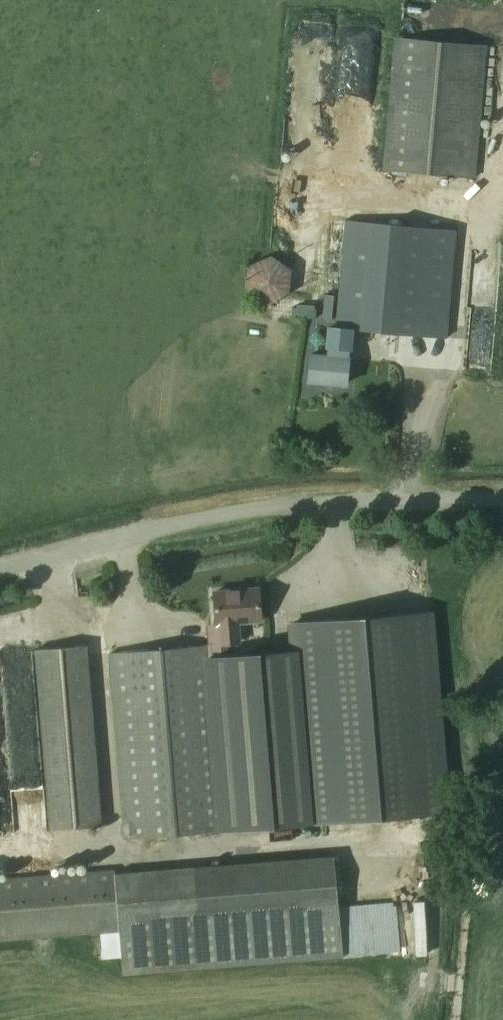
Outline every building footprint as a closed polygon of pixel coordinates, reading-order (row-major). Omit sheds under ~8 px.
[(333,178),(364,180),(374,64),(373,64),(375,39),(351,37),(345,107),(339,107),(333,178)] [(382,170),(476,178),(487,46),(394,38),(382,170)] [(353,330),(381,333),(446,338),(456,230),(390,224),(344,220),(344,224),(327,223),(317,317),(336,319),(335,326),(335,329),(350,330),(351,330),(353,330)] [(246,291),(266,306),(289,296),(292,270),(271,255),(259,260),(248,265),(246,291)] [(316,314),(315,304),(295,306),(296,316),(316,314)] [(326,356),(312,355),(309,381),(346,384),(349,350),(352,350),(353,330),(351,330),(350,330),(335,329),(335,326),(327,326),(325,348),(327,348),(326,356)] [(215,592),(219,644),(240,642),(238,623),(261,621),(258,589),(215,592)] [(293,623),(295,650),(310,824),(446,813),(428,612),(293,623)] [(226,831),(212,657),(211,644),(110,652),(126,839),(226,831)] [(36,650),(53,830),(103,826),(86,645),(36,650)] [(295,650),(212,657),(226,831),(310,824),(295,650)] [(93,934),(120,932),(117,897),(115,869),(0,878),(0,941),(93,934)]
